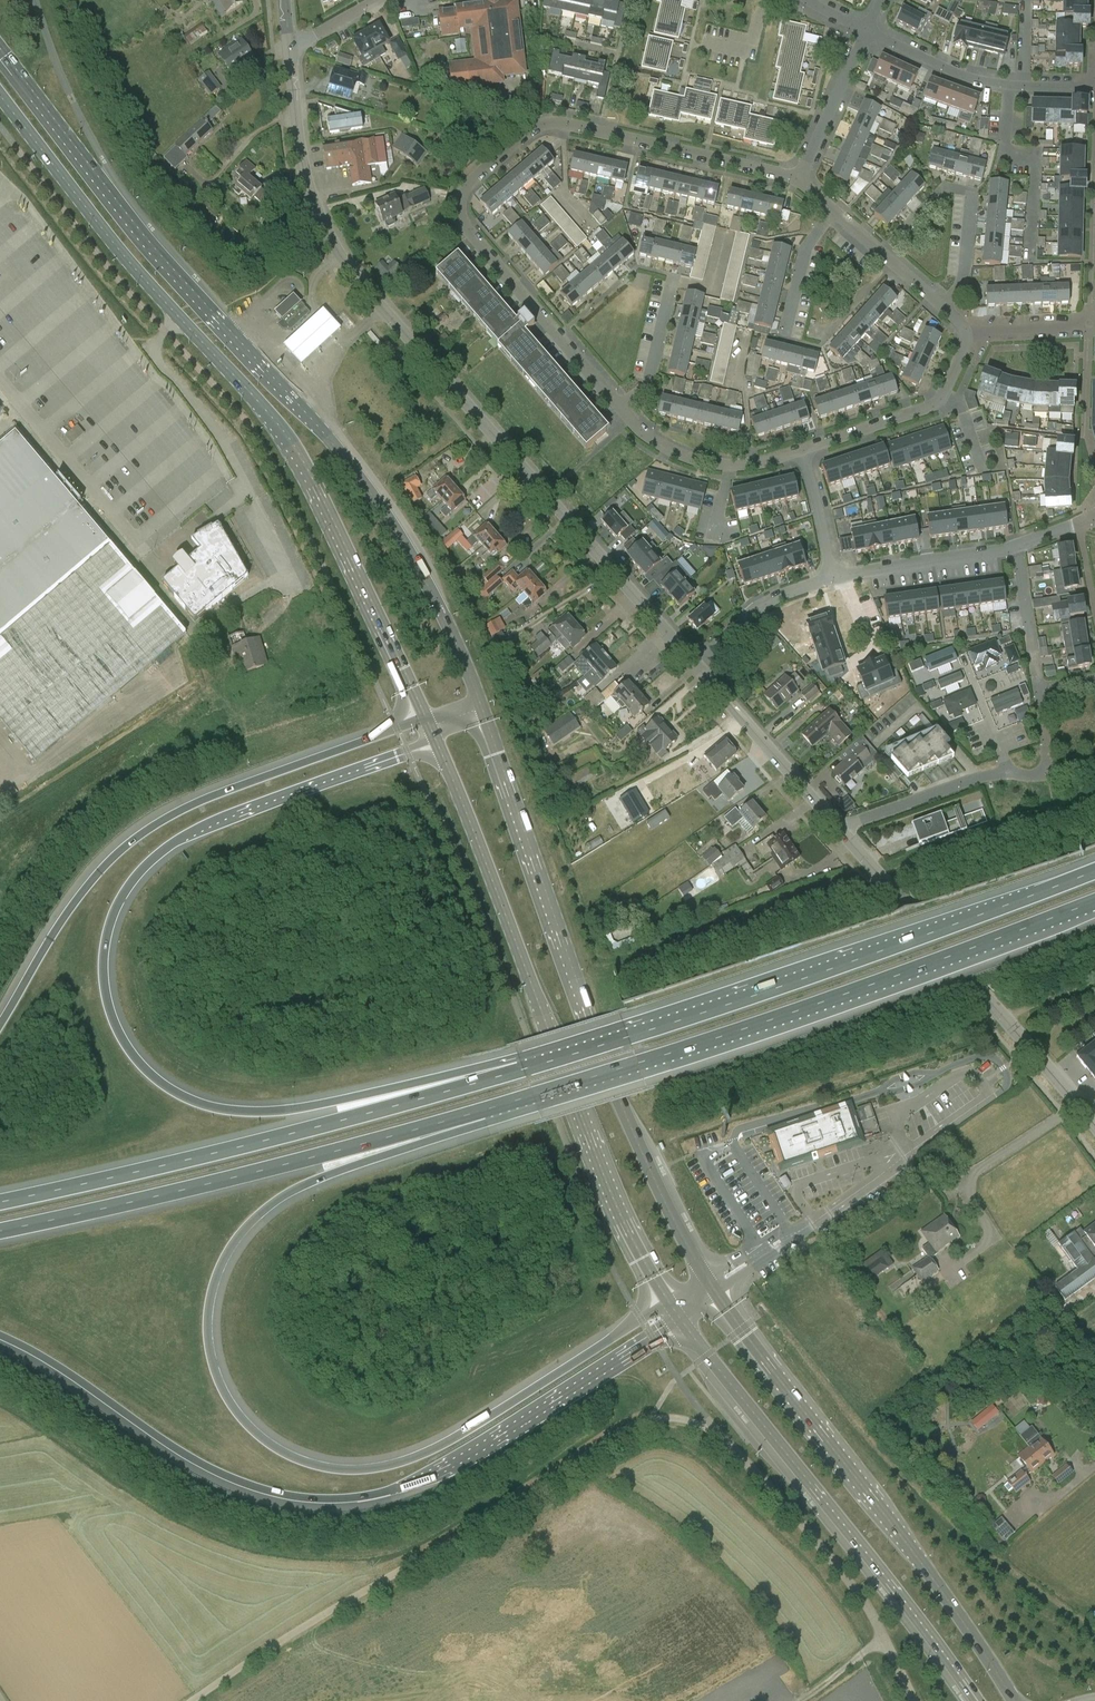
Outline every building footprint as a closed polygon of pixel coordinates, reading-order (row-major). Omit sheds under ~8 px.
[(242,0),(219,0),(227,13),(243,2),(242,0)] [(542,7),(562,12),(565,0),(544,0),(542,7)] [(562,12),(575,15),(578,0),(565,0),(562,12)] [(575,15),(588,18),(592,0),(578,0),(575,15)] [(588,18),(601,21),(606,0),(592,0),(588,18)] [(610,0),(606,0),(601,21),(615,24),(614,28),(620,29),(623,16),(617,14),(620,2),(610,0)] [(681,8),(683,0),(657,0),(656,3),(661,4),(681,8)] [(1085,1),(1064,0),(1064,14),(1085,14),(1085,1)] [(471,29),(474,60),(448,63),(451,90),(503,83),(502,77),(527,74),(518,1),(456,8),(457,9),(439,11),(440,19),(438,20),(439,29),(441,28),(443,37),(460,35),(459,31),(471,29)] [(661,4),(658,19),(682,24),(686,9),(681,8),(661,4)] [(916,15),(903,8),(896,22),(920,35),(931,15),(919,9),(916,15)] [(938,8),(934,17),(949,24),(953,16),(938,8)] [(962,14),(956,11),(953,16),(959,19),(962,14)] [(404,32),(429,29),(428,17),(414,19),(413,14),(402,15),(404,32)] [(1085,14),(1064,14),(1064,26),(1078,27),(1087,28),(1088,14),(1085,14)] [(679,40),(682,24),(658,19),(654,34),(679,40)] [(778,38),(782,38),(802,43),(806,27),(782,22),(778,38)] [(953,45),(966,48),(971,26),(958,23),(957,28),(956,28),(954,36),(955,37),(953,45)] [(208,34),(202,26),(185,38),(190,46),(208,34)] [(379,26),(366,33),(380,58),(386,54),(382,47),(388,44),(388,43),(379,26)] [(979,49),(984,29),(971,26),(966,48),(967,47),(973,48),(973,47),(979,49)] [(1057,39),(1078,40),(1078,27),(1064,26),(1057,26),(1057,39)] [(991,53),(996,32),(984,29),(979,49),(985,50),(985,51),(991,53)] [(1005,55),(1009,36),(996,32),(991,53),(997,54),(998,53),(1005,55)] [(366,33),(353,41),(362,58),(369,54),(373,62),(380,58),(366,33)] [(398,37),(388,43),(388,44),(398,61),(408,55),(398,37)] [(648,37),(645,53),(669,58),(673,43),(648,37)] [(807,44),(802,43),(782,38),(779,54),(804,59),(807,44)] [(1056,53),(1077,53),(1078,40),(1057,39),(1056,53)] [(241,65),(253,57),(241,40),(219,55),(232,75),(243,67),(241,65)] [(336,63),(350,68),(353,58),(339,53),(336,63)] [(548,75),(562,78),(567,56),(553,53),(548,75)] [(666,74),(669,58),(645,53),(641,68),(666,74)] [(1080,53),(1077,53),(1056,53),(1056,66),(1080,67),(1080,53)] [(776,69),(780,70),(800,75),(804,59),(779,54),(775,69),(776,69)] [(575,81),(579,59),(567,56),(562,78),(575,81)] [(886,81),(894,63),(884,58),(883,59),(882,59),(872,80),(884,85),(886,81)] [(588,84),(593,62),(579,59),(575,81),(588,84)] [(588,84),(599,86),(596,98),(604,100),(610,74),(604,73),(605,65),(593,62),(588,84)] [(906,68),(894,63),(886,81),(897,86),(906,68)] [(356,83),(363,86),(367,74),(357,71),(356,75),(335,68),(329,88),(328,91),(340,95),(341,92),(352,95),(356,83)] [(916,73),(906,68),(897,86),(909,92),(917,75),(916,74),(916,73)] [(804,76),(800,75),(780,70),(776,85),(800,91),(804,76)] [(210,96),(221,88),(209,72),(198,80),(210,96)] [(930,81),(925,97),(924,99),(936,104),(943,84),(932,80),(932,82),(930,81)] [(856,87),(864,91),(866,86),(858,83),(856,87)] [(948,108),(952,97),(955,89),(943,84),(936,104),(948,108)] [(797,106),(800,91),(776,85),(773,100),(797,106)] [(952,97),(948,108),(960,112),(967,93),(955,89),(952,97)] [(684,98),(680,114),(681,114),(696,118),(701,93),(686,90),(684,97),(684,98)] [(657,118),(663,119),(669,95),(654,91),(651,102),(648,116),(657,118)] [(701,93),(696,118),(711,121),(715,103),(717,97),(701,93)] [(878,99),(884,102),(887,96),(880,93),(878,99)] [(967,93),(960,112),(972,117),(979,99),(977,99),(978,97),(967,93)] [(684,98),(669,95),(663,119),(679,123),(681,114),(680,114),(684,98)] [(524,111),(524,97),(504,97),(504,110),(524,111)] [(581,110),(582,110),(583,104),(584,99),(577,98),(575,112),(581,113),(581,110)] [(907,114),(910,107),(892,99),(889,106),(900,111),(907,114)] [(720,100),(715,124),(730,128),(736,104),(720,100)] [(907,114),(914,117),(921,103),(915,100),(911,108),(910,107),(907,114)] [(1086,102),(1073,101),(1073,104),(1072,125),(1086,125),(1086,102)] [(881,109),(864,102),(858,115),(874,122),(881,109)] [(1032,124),(1046,124),(1046,103),(1033,103),(1032,124)] [(1059,125),(1060,104),(1046,103),(1046,124),(1059,125)] [(745,131),(743,140),(746,141),(752,116),(749,116),(751,107),(736,104),(730,128),(745,131)] [(1060,104),(1059,125),(1072,125),(1073,104),(1060,104)] [(201,121),(176,147),(176,146),(163,158),(175,170),(187,158),(186,156),(211,130),(207,126),(221,112),(215,106),(201,121)] [(361,116),(356,116),(334,109),(336,119),(328,120),(330,133),(362,128),(361,116)] [(874,122),(858,115),(853,128),(869,135),(874,122)] [(752,116),(746,141),(762,145),(768,120),(752,116)] [(943,127),(944,122),(931,119),(929,124),(943,127)] [(774,147),(780,123),(768,120),(762,145),(774,147)] [(883,120),(880,125),(894,131),(896,126),(883,120)] [(987,138),(987,131),(988,120),(980,120),(979,131),(979,136),(987,138)] [(944,122),(943,127),(954,130),(955,125),(944,122)] [(892,136),(894,131),(880,125),(878,130),(892,136)] [(863,147),(871,151),(883,156),(888,158),(890,153),(865,142),(869,135),(853,128),(847,140),(863,147)] [(897,132),(894,139),(900,142),(904,135),(897,132)] [(922,145),(925,136),(914,132),(911,142),(922,145)] [(942,146),(948,148),(951,134),(946,132),(942,146)] [(953,149),(957,135),(951,134),(948,148),(953,149)] [(422,149),(403,136),(399,141),(394,149),(413,162),(422,149)] [(323,147),(327,170),(349,166),(352,186),(371,184),(369,167),(386,164),(382,138),(363,141),(323,147)] [(968,153),(974,154),(977,140),(972,139),(968,153)] [(863,147),(847,140),(841,152),(857,160),(863,147)] [(979,155),(982,142),(982,141),(977,140),(974,154),(979,155)] [(882,147),(893,151),(895,146),(885,142),(882,147)] [(936,170),(942,171),(946,154),(948,148),(942,146),(941,146),(940,152),(932,150),(928,168),(936,170)] [(542,148),(531,158),(543,171),(554,162),(542,148)] [(1061,150),(1061,164),(1082,164),(1083,151),(1061,150)] [(881,160),(883,156),(871,151),(869,155),(881,160)] [(857,160),(841,152),(836,165),(852,172),(857,160)] [(587,157),(574,154),(570,171),(579,174),(583,175),(587,157)] [(946,154),(942,171),(955,175),(959,157),(946,154)] [(587,157),(583,175),(584,175),(596,178),(600,160),(587,157)] [(959,157),(955,175),(968,178),(972,161),(959,157)] [(531,158),(521,167),(533,180),(543,171),(531,158)] [(596,178),(610,181),(614,163),(600,160),(596,178)] [(981,181),(986,164),(972,161),(968,178),(981,181)] [(240,182),(233,190),(239,196),(242,192),(251,201),(261,189),(248,178),(255,169),(246,162),(234,177),(240,182)] [(628,167),(614,163),(610,181),(624,184),(628,167)] [(1082,164),(1061,164),(1061,177),(1082,177),(1082,164)] [(855,185),(850,191),(857,198),(869,185),(871,181),(859,175),(852,172),(836,165),(830,177),(846,184),(850,176),(857,180),(855,185)] [(521,167),(511,175),(522,189),(533,180),(521,167)] [(887,171),(898,181),(902,177),(891,167),(887,171)] [(638,169),(638,172),(636,178),(634,187),(643,189),(648,190),(648,189),(652,172),(638,169)] [(859,175),(871,181),(873,176),(861,170),(859,175)] [(887,171),(883,175),(894,185),(898,181),(887,171)] [(661,193),(666,175),(652,172),(648,189),(661,193)] [(561,184),(551,173),(548,176),(557,187),(561,184)] [(911,174),(902,184),(915,197),(925,186),(911,174)] [(512,197),(522,189),(511,175),(501,184),(512,197)] [(666,175),(661,193),(675,196),(679,178),(666,175)] [(553,190),(557,187),(548,176),(544,179),(553,190)] [(1082,177),(1061,177),(1060,190),(1082,191),(1084,191),(1085,178),(1082,178),(1082,177)] [(679,178),(675,196),(688,199),(692,181),(679,178)] [(582,181),(578,180),(576,180),(574,195),(578,195),(579,196),(582,181)] [(582,181),(579,196),(584,197),(587,182),(582,181)] [(692,181),(688,199),(701,202),(705,185),(692,181)] [(990,182),(989,196),(1006,197),(1008,183),(990,182)] [(502,206),(512,197),(501,184),(491,193),(502,206)] [(902,184),(893,194),(906,206),(915,197),(902,184)] [(719,188),(705,185),(701,202),(715,205),(719,188)] [(600,201),(605,202),(608,187),(603,186),(600,201)] [(614,188),(608,187),(605,202),(610,203),(614,188)] [(872,187),(869,191),(879,200),(882,197),(872,187)] [(401,199),(406,211),(414,208),(414,207),(430,200),(425,188),(409,195),(408,195),(400,198),(401,199)] [(473,193),(480,201),(485,196),(479,189),(473,193)] [(531,190),(527,194),(536,205),(540,201),(531,190)] [(725,208),(740,211),(744,194),(729,190),(725,208)] [(1082,191),(1060,190),(1060,204),(1081,204),(1082,191)] [(866,194),(876,204),(879,200),(869,191),(866,194)] [(491,215),(502,206),(491,193),(480,202),(491,215)] [(532,208),(536,205),(527,194),(523,197),(532,208)] [(744,194),(740,211),(753,214),(757,197),(744,194)] [(897,216),(906,206),(893,194),(884,204),(897,216)] [(393,218),(402,214),(394,195),(386,198),(387,200),(376,205),(380,215),(379,216),(381,221),(383,220),(383,222),(384,222),(387,228),(395,224),(393,218)] [(641,195),(641,196),(638,209),(643,210),(646,197),(641,195)] [(652,198),(646,196),(646,197),(643,210),(648,212),(652,198)] [(1006,197),(989,196),(987,210),(1005,212),(1006,197)] [(551,197),(540,206),(545,212),(555,203),(551,197)] [(766,217),(770,200),(757,197),(753,214),(766,217)] [(783,203),(770,200),(766,217),(788,222),(790,213),(782,211),(783,203)] [(600,201),(599,203),(591,201),(589,212),(591,215),(596,210),(603,212),(605,202),(600,201)] [(665,216),(670,217),(673,202),(668,201),(665,216)] [(678,204),(673,202),(670,217),(675,218),(678,204)] [(195,215),(202,222),(213,210),(206,203),(195,215)] [(555,203),(545,212),(550,217),(560,208),(555,203)] [(887,227),(897,216),(884,204),(874,215),(875,216),(887,227)] [(1081,204),(1060,204),(1060,217),(1081,218),(1081,204)] [(691,222),(696,223),(700,209),(694,207),(691,222)] [(510,208),(506,211),(515,222),(519,219),(510,208)] [(560,208),(550,217),(554,222),(564,213),(560,208)] [(705,210),(700,209),(696,223),(702,224),(705,210)] [(613,217),(607,210),(602,215),(608,221),(613,217)] [(1005,212),(987,210),(986,224),(1004,225),(1005,212)] [(511,226),(515,222),(506,211),(502,215),(511,226)] [(598,212),(592,216),(601,226),(606,222),(598,212)] [(564,213),(554,222),(559,227),(569,218),(564,213)] [(640,228),(643,217),(630,213),(627,225),(640,228)] [(532,225),(535,229),(546,220),(543,216),(532,225)] [(1081,218),(1060,217),(1059,230),(1081,231),(1081,218)] [(569,218),(559,227),(563,232),(573,224),(569,218)] [(729,231),(735,232),(738,219),(732,218),(729,231)] [(743,220),(738,219),(735,232),(736,233),(740,234),(743,220)] [(550,224),(546,220),(535,229),(539,234),(550,224)] [(656,220),(653,233),(658,234),(661,221),(656,220)] [(661,221),(658,234),(663,236),(666,223),(661,221)] [(517,245),(530,234),(521,223),(508,234),(517,245)] [(756,237),(761,238),(764,224),(759,223),(756,237)] [(573,224),(563,232),(568,238),(578,229),(573,224)] [(703,224),(701,232),(714,235),(716,228),(703,224)] [(770,225),(764,224),(761,238),(766,239),(770,225)] [(1004,225),(986,224),(985,237),(1003,239),(1004,225)] [(683,227),(679,240),(685,241),(688,228),(683,227)] [(688,228),(685,241),(690,242),(693,229),(688,228)] [(578,229),(568,238),(572,243),(582,234),(578,229)] [(1081,231),(1059,230),(1059,244),(1080,244),(1081,231)] [(598,234),(607,245),(612,242),(602,231),(598,234)] [(699,238),(712,242),(714,235),(701,232),(699,238)] [(643,238),(638,255),(652,259),(658,234),(653,233),(652,233),(650,240),(643,238)] [(736,233),(735,240),(748,243),(749,236),(740,234),(736,233)] [(530,234),(517,245),(526,255),(539,244),(530,234)] [(577,248),(587,239),(582,234),(572,243),(577,248)] [(607,245),(598,234),(594,238),(602,248),(603,249),(607,245)] [(658,234),(652,259),(665,262),(670,245),(663,243),(664,236),(663,236),(658,234)] [(798,237),(786,236),(785,246),(797,247),(798,237)] [(550,246),(553,250),(564,241),(561,237),(550,246)] [(1003,239),(985,237),(984,251),(1001,253),(1003,239)] [(698,245),(711,248),(712,242),(699,238),(698,245)] [(748,243),(735,240),(733,246),(746,249),(748,243)] [(567,245),(564,241),(553,250),(556,254),(567,245)] [(612,250),(611,250),(623,264),(634,254),(622,241),(612,250)] [(683,248),(679,266),(692,269),(693,265),(694,259),(696,252),(696,251),(688,249),(690,242),(685,241),(683,248)] [(548,254),(539,244),(526,255),(534,266),(548,254)] [(1080,244),(1059,244),(1059,245),(1052,245),(1051,257),(1059,257),(1059,258),(1080,258),(1080,244)] [(603,249),(602,248),(596,253),(601,259),(613,272),(623,264),(611,250),(607,245),(603,249)] [(670,245),(665,262),(679,266),(683,248),(678,247),(670,245)] [(696,252),(709,255),(711,248),(698,245),(696,251),(696,252)] [(773,245),(770,259),(787,263),(790,250),(773,245)] [(746,249),(733,246),(731,253),(744,256),(746,249)] [(580,251),(578,253),(587,263),(591,260),(582,249),(580,250),(580,251)] [(751,249),(749,254),(763,258),(764,253),(751,249)] [(1000,266),(1001,253),(984,251),(982,264),(1000,266)] [(694,259),(707,262),(709,255),(696,252),(694,259)] [(524,314),(517,320),(459,253),(436,273),(499,346),(497,347),(586,450),(590,446),(606,433),(604,430),(606,428),(602,424),(600,426),(540,356),(522,336),(534,326),(524,314)] [(574,256),(583,266),(587,263),(578,253),(574,256)] [(744,256),(731,253),(730,260),(743,263),(744,256)] [(548,254),(534,266),(544,276),(557,265),(548,254)] [(762,263),(763,258),(749,254),(748,259),(762,263)] [(591,268),(602,281),(613,272),(601,259),(591,268)] [(693,265),(706,269),(707,262),(694,259),(693,265)] [(766,272),(784,277),(787,263),(770,259),(766,272)] [(743,263),(730,260),(728,267),(741,270),(743,263)] [(693,265),(692,269),(691,272),(704,275),(706,269),(693,265)] [(570,277),(561,267),(557,270),(566,281),(570,277)] [(741,270),(728,267),(726,274),(739,277),(741,270)] [(581,276),(593,290),(602,281),(591,268),(581,276)] [(553,274),(562,284),(566,281),(557,270),(553,274)] [(386,271),(382,275),(388,282),(394,275),(390,271),(386,271)] [(702,282),(704,275),(691,272),(690,278),(702,282)] [(763,286),(781,290),(784,277),(766,272),(763,286)] [(739,277),(726,274),(725,280),(738,283),(739,277)] [(744,275),(743,281),(757,284),(758,279),(744,275)] [(570,286),(582,299),(593,290),(581,276),(570,286)] [(738,283),(725,280),(723,287),(736,290),(738,283)] [(1042,287),(1041,287),(1042,305),(1055,304),(1055,287),(1054,280),(1049,280),(1048,280),(1048,287),(1046,287),(1042,287)] [(756,290),(757,284),(743,281),(742,286),(756,290)] [(571,308),(582,299),(570,286),(560,294),(565,300),(571,308)] [(781,290),(763,286),(760,299),(777,303),(781,290)] [(1068,286),(1055,287),(1055,304),(1069,304),(1069,299),(1068,286)] [(736,290),(723,287),(722,294),(734,297),(736,290)] [(1029,288),(1027,288),(1028,305),(1039,305),(1042,305),(1041,287),(1038,287),(1029,288)] [(883,288),(874,298),(887,310),(897,300),(894,297),(883,288)] [(1013,288),(1000,289),(1001,306),(1014,306),(1014,288),(1013,288)] [(1025,288),(1014,288),(1014,306),(1025,305),(1028,305),(1027,288),(1025,288)] [(987,307),(1001,306),(1000,289),(999,289),(986,289),(987,307)] [(704,296),(686,293),(683,306),(701,310),(704,296)] [(733,303),(734,297),(722,294),(720,300),(733,303)] [(291,330),(310,313),(298,300),(293,295),(274,313),(279,317),(282,320),(278,324),(283,330),(291,330)] [(887,310),(874,298),(865,308),(879,320),(887,310)] [(777,303),(760,299),(757,312),(774,316),(777,303)] [(737,302),(736,307),(750,311),(751,305),(737,302)] [(315,310),(281,342),(284,345),(309,372),(317,364),(334,348),(345,338),(346,336),(343,333),(318,306),(315,310)] [(680,319),(698,323),(701,310),(683,306),(680,319)] [(708,307),(707,312),(721,315),(721,313),(722,310),(708,307)] [(736,310),(732,309),(728,325),(736,327),(739,313),(749,316),(750,311),(736,307),(736,310)] [(879,320),(865,308),(856,318),(869,330),(879,320)] [(896,311),(893,315),(903,323),(906,320),(896,311)] [(720,320),(721,315),(707,312),(706,317),(720,320)] [(771,330),(774,316),(757,312),(754,325),(771,330)] [(728,325),(730,315),(721,313),(721,315),(720,320),(723,324),(728,325)] [(898,328),(903,323),(893,315),(889,319),(898,328)] [(856,318),(847,329),(860,341),(866,334),(871,339),(871,338),(874,335),(869,330),(856,318)] [(677,332),(695,336),(698,323),(680,319),(677,332)] [(935,330),(937,324),(931,321),(928,327),(935,330)] [(737,327),(736,327),(728,325),(723,324),(722,330),(735,333),(737,327)] [(752,332),(753,332),(768,336),(769,329),(754,326),(752,331),(752,332)] [(903,328),(900,333),(912,339),(915,334),(903,328)] [(847,329),(837,339),(851,351),(856,355),(859,352),(860,352),(860,351),(855,347),(860,341),(847,329)] [(925,329),(919,342),(935,350),(941,337),(925,329)] [(735,333),(722,330),(720,337),(733,340),(735,333)] [(878,331),(874,335),(884,344),(888,340),(878,331)] [(695,336),(677,332),(674,345),(692,349),(695,336)] [(702,333),(701,338),(715,341),(716,336),(702,333)] [(910,344),(912,339),(900,333),(898,338),(910,344)] [(871,338),(881,347),(884,344),(874,335),(871,338)] [(733,340),(720,337),(719,343),(732,346),(733,340)] [(713,347),(715,341),(701,338),(700,343),(713,347)] [(837,339),(828,349),(832,352),(842,361),(851,351),(837,339)] [(761,360),(774,363),(779,346),(765,342),(764,347),(761,360)] [(935,350),(919,342),(914,355),(929,362),(935,350)] [(719,343),(718,348),(717,350),(730,353),(732,346),(719,343)] [(692,349),(674,345),(671,358),(689,362),(692,349)] [(774,363),(787,366),(792,349),(779,346),(774,363)] [(792,349),(787,366),(800,369),(805,352),(792,349)] [(730,353),(717,350),(716,356),(729,360),(730,353)] [(804,378),(805,378),(807,371),(815,373),(819,356),(805,352),(800,369),(799,377),(804,378)] [(859,352),(856,355),(866,364),(869,361),(860,352),(859,352)] [(891,352),(889,358),(901,364),(903,358),(891,352)] [(856,355),(853,359),(858,363),(861,366),(863,368),(866,364),(856,355)] [(910,361),(903,358),(901,364),(908,367),(924,374),(929,362),(914,355),(910,361)] [(716,356),(715,360),(714,365),(727,368),(729,360),(716,356)] [(758,376),(758,358),(749,357),(748,376),(758,376)] [(668,373),(685,377),(689,362),(671,358),(668,373)] [(898,369),(901,364),(889,358),(886,364),(898,369)] [(695,360),(694,365),(708,368),(709,363),(695,360)] [(693,370),(703,372),(707,373),(708,368),(694,365),(693,370)] [(714,365),(712,371),(712,374),(725,377),(727,368),(714,365)] [(918,387),(924,374),(908,367),(902,380),(918,387)] [(764,380),(769,382),(772,369),(767,368),(764,380)] [(851,368),(846,369),(850,382),(855,381),(851,368)] [(778,371),(772,369),(769,382),(774,383),(778,371)] [(844,384),(850,382),(846,369),(840,371),(844,384)] [(881,372),(876,374),(878,381),(884,397),(897,393),(897,391),(892,376),(885,378),(882,370),(880,371),(881,372)] [(980,400),(991,403),(1000,377),(987,373),(983,384),(985,385),(980,400)] [(712,374),(711,376),(709,383),(723,386),(725,377),(712,374)] [(874,382),(865,385),(871,402),(884,397),(878,381),(876,374),(872,375),(874,382)] [(825,376),(820,377),(824,390),(829,388),(825,376)] [(801,390),(804,378),(799,377),(796,389),(801,390)] [(818,392),(824,390),(820,377),(814,379),(818,392)] [(1007,402),(1012,381),(1000,377),(991,403),(1006,408),(1007,402)] [(672,392),(677,394),(681,380),(676,379),(672,392)] [(686,381),(681,380),(677,394),(682,395),(686,381)] [(766,384),(755,381),(753,388),(764,392),(766,384)] [(1012,381),(1007,402),(1021,404),(1025,383),(1012,381)] [(1021,404),(1034,407),(1035,407),(1037,386),(1025,383),(1021,404)] [(698,399),(704,400),(707,386),(702,385),(698,399)] [(871,402),(865,385),(852,389),(858,406),(871,402)] [(712,388),(707,386),(704,400),(709,401),(712,388)] [(1049,407),(1049,386),(1037,386),(1035,407),(1034,407),(1034,413),(1049,414),(1049,407)] [(1049,386),(1049,407),(1062,408),(1063,387),(1049,386)] [(788,401),(793,399),(789,387),(784,389),(788,401)] [(1076,400),(1077,387),(1063,387),(1062,408),(1062,414),(1074,415),(1074,399),(1076,400)] [(788,401),(784,389),(778,391),(783,403),(788,401)] [(858,406),(852,389),(839,394),(845,410),(858,406)] [(726,405),(731,406),(734,393),(729,391),(726,405)] [(739,394),(734,393),(731,406),(736,407),(739,394)] [(827,398),(832,415),(845,410),(839,394),(827,398)] [(763,396),(758,397),(762,410),(767,408),(763,396)] [(658,414),(672,417),(676,400),(662,397),(658,414)] [(758,397),(753,399),(757,412),(762,410),(758,397)] [(819,419),(832,415),(827,398),(813,402),(819,419)] [(795,406),(793,399),(788,401),(790,408),(796,425),(809,420),(804,404),(795,406)] [(689,403),(676,400),(672,417),(685,420),(689,403)] [(979,409),(976,400),(967,404),(969,412),(979,409)] [(685,420),(698,424),(702,406),(689,403),(685,420)] [(716,410),(702,406),(698,424),(711,427),(716,410)] [(767,408),(762,410),(764,417),(770,433),(783,429),(777,412),(776,413),(773,406),(767,408)] [(796,425),(790,408),(778,412),(777,412),(783,429),(796,425)] [(711,427),(725,430),(729,413),(716,410),(711,427)] [(743,416),(729,413),(725,430),(739,433),(743,416)] [(770,433),(764,417),(751,421),(756,438),(770,433)] [(928,431),(936,455),(951,450),(943,426),(928,431)] [(928,431),(914,435),(922,460),(936,455),(928,431)] [(110,545),(72,500),(65,492),(59,484),(16,433),(0,446),(0,639),(110,545)] [(1018,448),(1019,435),(1006,434),(1004,447),(1018,448)] [(922,460),(914,435),(900,440),(908,464),(922,460)] [(1025,447),(1038,448),(1039,437),(1025,436),(1025,447)] [(908,464),(900,440),(886,445),(894,469),(908,464)] [(1051,441),(1050,454),(1073,456),(1075,443),(1051,441)] [(870,450),(877,471),(890,467),(883,446),(870,450)] [(877,471),(870,450),(858,454),(865,475),(877,471)] [(865,475),(858,454),(846,458),(853,479),(865,475)] [(1073,456),(1050,454),(1049,467),(1070,469),(1071,456),(1073,456)] [(437,458),(428,466),(435,474),(444,466),(437,458)] [(853,479),(846,458),(834,462),(841,483),(853,479)] [(841,483),(834,462),(821,466),(828,487),(841,483)] [(1070,469),(1049,467),(1047,481),(1068,482),(1070,469)] [(657,499),(663,475),(648,471),(642,496),(657,499)] [(663,475),(657,499),(671,503),(677,478),(663,475)] [(412,476),(400,487),(415,503),(423,496),(416,488),(419,485),(412,476)] [(793,477),(780,480),(785,501),(798,498),(793,477)] [(433,490),(432,490),(425,496),(431,502),(437,496),(442,502),(456,489),(446,478),(433,490)] [(677,478),(671,503),(685,507),(692,482),(677,478)] [(780,480),(768,483),(773,504),(785,501),(780,480)] [(955,481),(948,482),(950,490),(956,489),(955,481)] [(1068,482),(1047,481),(1048,496),(1070,494),(1069,494),(1068,482)] [(692,482),(685,507),(700,511),(706,489),(706,486),(692,482)] [(773,504),(768,483),(755,486),(761,507),(773,504)] [(755,486),(743,489),(748,510),(761,507),(755,486)] [(466,500),(456,489),(442,502),(446,506),(440,511),(445,517),(451,512),(452,512),(466,500)] [(743,489),(730,492),(735,513),(748,510),(743,489)] [(1071,507),(1070,494),(1048,496),(1049,508),(1071,507)] [(883,497),(875,499),(878,513),(886,511),(883,497)] [(606,510),(611,505),(616,502),(613,498),(608,502),(603,507),(606,510)] [(990,509),(993,530),(1007,528),(1003,504),(989,506),(990,509)] [(965,512),(966,512),(965,507),(951,509),(952,514),(953,514),(956,535),(968,534),(965,512)] [(990,509),(978,510),(981,532),(993,530),(990,509)] [(978,510),(966,512),(965,512),(968,534),(981,532),(978,510)] [(616,539),(627,530),(613,513),(602,523),(616,539)] [(654,519),(659,524),(663,519),(659,514),(654,519)] [(952,514),(940,516),(943,537),(956,535),(953,514),(952,514)] [(943,537),(940,516),(927,517),(930,539),(943,537)] [(901,522),(905,543),(918,540),(914,519),(901,522)] [(876,527),(877,527),(876,522),(862,525),(863,530),(864,530),(868,551),(880,548),(876,527)] [(901,522),(889,524),(893,546),(905,543),(901,522)] [(477,542),(482,548),(497,536),(486,524),(466,542),(471,547),(477,542)] [(889,524),(877,527),(876,527),(880,548),(893,546),(889,524)] [(447,533),(440,525),(433,531),(440,539),(447,533)] [(192,541),(200,551),(187,562),(185,560),(187,558),(185,559),(184,559),(183,560),(182,561),(181,559),(177,563),(178,564),(177,565),(176,565),(174,566),(173,567),(174,567),(176,566),(179,569),(172,575),(162,583),(174,597),(185,610),(195,622),(206,612),(205,612),(232,590),(233,590),(248,577),(218,526),(192,541)] [(447,539),(452,546),(464,536),(458,530),(447,539)] [(864,530),(863,530),(851,532),(855,554),(868,551),(864,530)] [(663,543),(666,541),(669,536),(665,532),(659,538),(663,543)] [(506,546),(497,536),(482,548),(486,552),(481,557),(486,563),(492,558),(492,559),(506,546)] [(651,553),(642,542),(627,556),(636,566),(651,553)] [(786,549),(787,549),(785,544),(772,549),(774,554),(774,553),(781,574),(793,570),(786,549)] [(158,602),(144,585),(110,545),(0,639),(0,734),(34,774),(68,746),(62,739),(186,635),(183,632),(187,629),(162,599),(158,602)] [(799,545),(787,549),(786,549),(793,570),(806,566),(799,545)] [(702,552),(710,561),(720,548),(702,548),(702,552)] [(1058,550),(1061,570),(1073,568),(1070,548),(1058,550)] [(661,563),(651,553),(636,566),(645,577),(661,563)] [(774,554),(762,557),(769,578),(781,574),(774,553),(774,554)] [(762,557),(750,562),(757,582),(769,578),(762,557)] [(505,569),(499,562),(482,577),(487,584),(505,569)] [(685,583),(686,584),(691,579),(675,562),(660,575),(666,582),(661,586),(670,597),(685,583)] [(757,582),(750,562),(737,566),(744,586),(757,582)] [(1042,573),(1041,567),(1027,569),(1028,575),(1035,574),(1042,573)] [(1063,582),(1054,583),(1056,592),(1077,589),(1073,568),(1061,570),(1063,582)] [(512,571),(502,581),(513,593),(518,589),(523,594),(537,582),(527,570),(518,578),(512,571)] [(493,593),(503,584),(496,576),(487,585),(493,593)] [(547,593),(537,582),(523,594),(527,599),(521,604),(527,610),(547,593)] [(989,583),(992,605),(1005,603),(1002,582),(989,583)] [(686,584),(685,583),(670,597),(679,607),(695,594),(686,584)] [(992,605),(989,583),(976,585),(980,607),(992,605)] [(980,607),(976,585),(964,587),(967,609),(980,607)] [(964,587),(951,589),(954,610),(967,609),(964,587)] [(954,610),(951,589),(939,591),(938,591),(941,612),(954,610)] [(922,593),(925,615),(938,613),(935,591),(922,593)] [(925,615),(922,593),(909,595),(913,616),(925,615)] [(913,616),(909,595),(897,597),(900,618),(913,616)] [(900,618),(897,597),(884,599),(887,620),(900,618)] [(1059,597),(1046,599),(1047,608),(1052,607),(1055,620),(1084,615),(1081,601),(1060,605),(1059,597)] [(704,606),(687,621),(697,632),(713,617),(704,606)] [(548,631),(555,639),(557,642),(576,626),(566,615),(552,627),(548,631)] [(810,637),(832,629),(828,617),(824,618),(823,615),(815,618),(816,621),(806,624),(810,637)] [(500,631),(494,621),(486,626),(492,636),(500,631)] [(1073,647),(1085,645),(1082,623),(1070,625),(1072,639),(1064,640),(1066,648),(1073,647)] [(576,626),(557,642),(565,651),(570,647),(571,648),(585,636),(576,626)] [(832,629),(810,637),(814,649),(837,641),(835,635),(834,635),(832,629)] [(247,642),(244,633),(229,638),(232,648),(237,646),(246,673),(264,667),(260,653),(263,652),(259,639),(247,642)] [(541,661),(538,657),(552,646),(541,633),(534,639),(537,642),(530,648),(533,652),(530,655),(537,664),(541,661)] [(1011,642),(1009,636),(999,641),(1001,647),(1011,642)] [(840,647),(837,641),(814,649),(818,661),(840,653),(838,648),(840,647)] [(974,666),(983,662),(986,669),(998,664),(996,657),(1001,655),(995,641),(968,652),(974,666)] [(1077,669),(1089,667),(1085,645),(1073,647),(1066,648),(1069,668),(1077,667),(1077,669)] [(593,669),(606,658),(605,657),(608,654),(602,647),(599,650),(596,646),(575,664),(585,676),(592,669),(593,669)] [(1014,646),(1005,650),(1011,664),(1020,660),(1014,646)] [(1048,657),(1046,648),(1039,649),(1040,658),(1048,657)] [(925,660),(930,672),(957,661),(952,649),(925,660)] [(840,653),(818,661),(822,673),(827,672),(829,679),(843,674),(841,667),(844,666),(840,653)] [(557,667),(562,674),(574,664),(569,657),(557,667)] [(616,669),(606,658),(593,669),(592,669),(585,676),(596,688),(603,681),(616,669)] [(869,664),(882,693),(901,684),(896,671),(889,674),(883,660),(878,662),(877,660),(869,664)] [(923,667),(920,661),(910,665),(912,671),(923,667)] [(882,693),(869,664),(861,667),(861,669),(856,672),(862,685),(856,688),(862,701),(882,693)] [(1019,672),(1017,666),(1006,670),(1008,676),(1019,672)] [(1053,667),(1045,668),(1046,677),(1054,676),(1053,667)] [(963,680),(960,673),(936,682),(939,689),(963,680)] [(764,696),(777,710),(785,703),(787,705),(792,701),(790,698),(797,691),(798,691),(785,677),(764,696)] [(604,681),(596,688),(600,693),(608,686),(604,681)] [(621,710),(625,706),(638,694),(628,682),(611,697),(610,698),(621,710)] [(935,689),(932,683),(922,687),(924,693),(935,689)] [(996,686),(993,683),(988,683),(985,686),(985,691),(988,694),(993,694),(996,690),(996,686)] [(818,692),(812,685),(801,695),(807,701),(818,692)] [(1029,695),(1025,685),(1019,687),(1023,698),(1029,695)] [(589,704),(600,695),(595,689),(584,699),(589,704)] [(994,707),(1000,704),(1003,712),(1024,704),(1018,689),(991,699),(994,707)] [(605,690),(601,694),(600,695),(589,704),(594,710),(605,700),(606,701),(610,698),(611,697),(605,690)] [(954,714),(955,718),(962,716),(960,712),(976,705),(970,691),(944,701),(950,716),(954,714)] [(649,706),(638,694),(625,706),(635,718),(649,706)] [(943,707),(940,701),(930,705),(932,712),(943,707)] [(1027,705),(1017,709),(1022,720),(1031,716),(1027,705)] [(829,711),(802,735),(812,747),(831,731),(842,743),(850,735),(829,711)] [(569,714),(545,730),(551,740),(575,724),(569,714)] [(917,718),(929,732),(933,728),(921,715),(917,718)] [(641,738),(648,746),(668,730),(663,725),(664,724),(660,719),(659,720),(658,719),(646,729),(643,726),(636,732),(641,737),(641,738)] [(962,719),(945,725),(948,734),(965,727),(962,719)] [(626,726),(615,736),(620,743),(632,733),(626,726)] [(895,734),(899,739),(904,734),(900,729),(895,734)] [(671,735),(668,730),(648,746),(656,755),(657,755),(662,760),(668,754),(665,751),(677,741),(676,739),(677,738),(673,733),(671,735)] [(949,747),(936,731),(884,753),(907,778),(918,768),(922,772),(934,761),(937,765),(949,754),(945,750),(949,747)] [(736,754),(724,740),(703,757),(716,772),(736,754)] [(581,741),(565,748),(569,757),(585,750),(581,741)] [(844,787),(863,769),(861,767),(871,757),(870,756),(875,751),(867,743),(863,748),(861,746),(851,755),(842,763),(844,765),(833,775),(844,787)] [(673,773),(693,761),(688,752),(668,764),(673,773)] [(564,781),(569,791),(597,776),(592,766),(564,781)] [(711,797),(715,802),(722,796),(728,803),(743,790),(737,783),(738,782),(733,777),(719,790),(713,783),(702,792),(709,800),(711,797)] [(635,790),(619,800),(633,824),(650,814),(635,790)] [(838,804),(845,813),(856,805),(849,796),(838,804)] [(765,818),(752,803),(740,813),(735,808),(724,818),(733,829),(743,820),(751,830),(765,818)] [(977,804),(961,806),(962,813),(978,811),(977,804)] [(987,823),(982,810),(944,824),(941,814),(911,824),(919,844),(920,844),(921,847),(987,823)] [(646,823),(651,831),(670,818),(665,811),(646,823)] [(769,854),(772,859),(791,846),(783,834),(766,845),(764,843),(757,848),(763,858),(769,854)] [(800,858),(791,846),(772,859),(780,871),(800,858)] [(702,859),(708,866),(721,857),(714,848),(702,859)] [(753,872),(737,848),(730,853),(738,865),(746,877),(753,872)] [(722,858),(721,857),(708,866),(710,868),(711,866),(719,878),(738,865),(730,853),(722,858)] [(765,886),(771,895),(784,886),(778,877),(765,886)] [(597,914),(598,913),(600,916),(606,913),(605,909),(607,908),(603,900),(593,905),(597,914)] [(613,942),(610,934),(604,937),(607,944),(609,943),(613,950),(614,950),(621,948),(640,941),(638,936),(618,944),(613,942)] [(1076,1057),(1094,1081),(1094,1043),(1076,1057)] [(870,1105),(857,1109),(861,1123),(874,1118),(870,1105)] [(848,1106),(770,1132),(772,1137),(769,1138),(773,1149),(779,1164),(781,1164),(783,1170),(817,1159),(833,1153),(833,1151),(860,1142),(848,1106)] [(939,1271),(929,1258),(935,1253),(958,1237),(944,1216),(921,1232),(929,1244),(921,1249),(927,1258),(911,1269),(921,1284),(939,1271)] [(1055,1287),(1065,1301),(1094,1279),(1094,1224),(1083,1233),(1085,1234),(1078,1239),(1073,1233),(1058,1244),(1063,1251),(1078,1271),(1055,1287)] [(865,1268),(858,1273),(855,1275),(863,1286),(879,1276),(894,1265),(889,1258),(883,1250),(863,1264),(865,1268)] [(1052,1289),(1045,1293),(1058,1310),(1064,1305),(1052,1289)] [(990,1398),(997,1407),(1004,1402),(997,1393),(990,1398)] [(1049,1402),(1048,1398),(1044,1395),(1040,1397),(1038,1400),(1039,1404),(1043,1406),(1047,1405),(1049,1402)] [(974,1421),(971,1424),(977,1431),(980,1428),(993,1417),(996,1414),(998,1413),(992,1406),(974,1421)] [(1031,1428),(1020,1437),(1029,1448),(1042,1464),(1053,1455),(1040,1439),(1031,1428)] [(1007,1483),(1004,1486),(1009,1491),(1012,1489),(1015,1493),(1029,1482),(1025,1477),(1042,1464),(1029,1448),(1018,1457),(1026,1468),(1007,1483)] [(1058,1485),(1073,1473),(1072,1473),(1066,1465),(1051,1477),(1058,1485)] [(986,1501),(985,1497),(982,1495),(978,1495),(975,1499),(976,1503),(979,1506),(983,1505),(986,1501)] [(991,1526),(1004,1542),(1015,1533),(1001,1517),(991,1526)]
